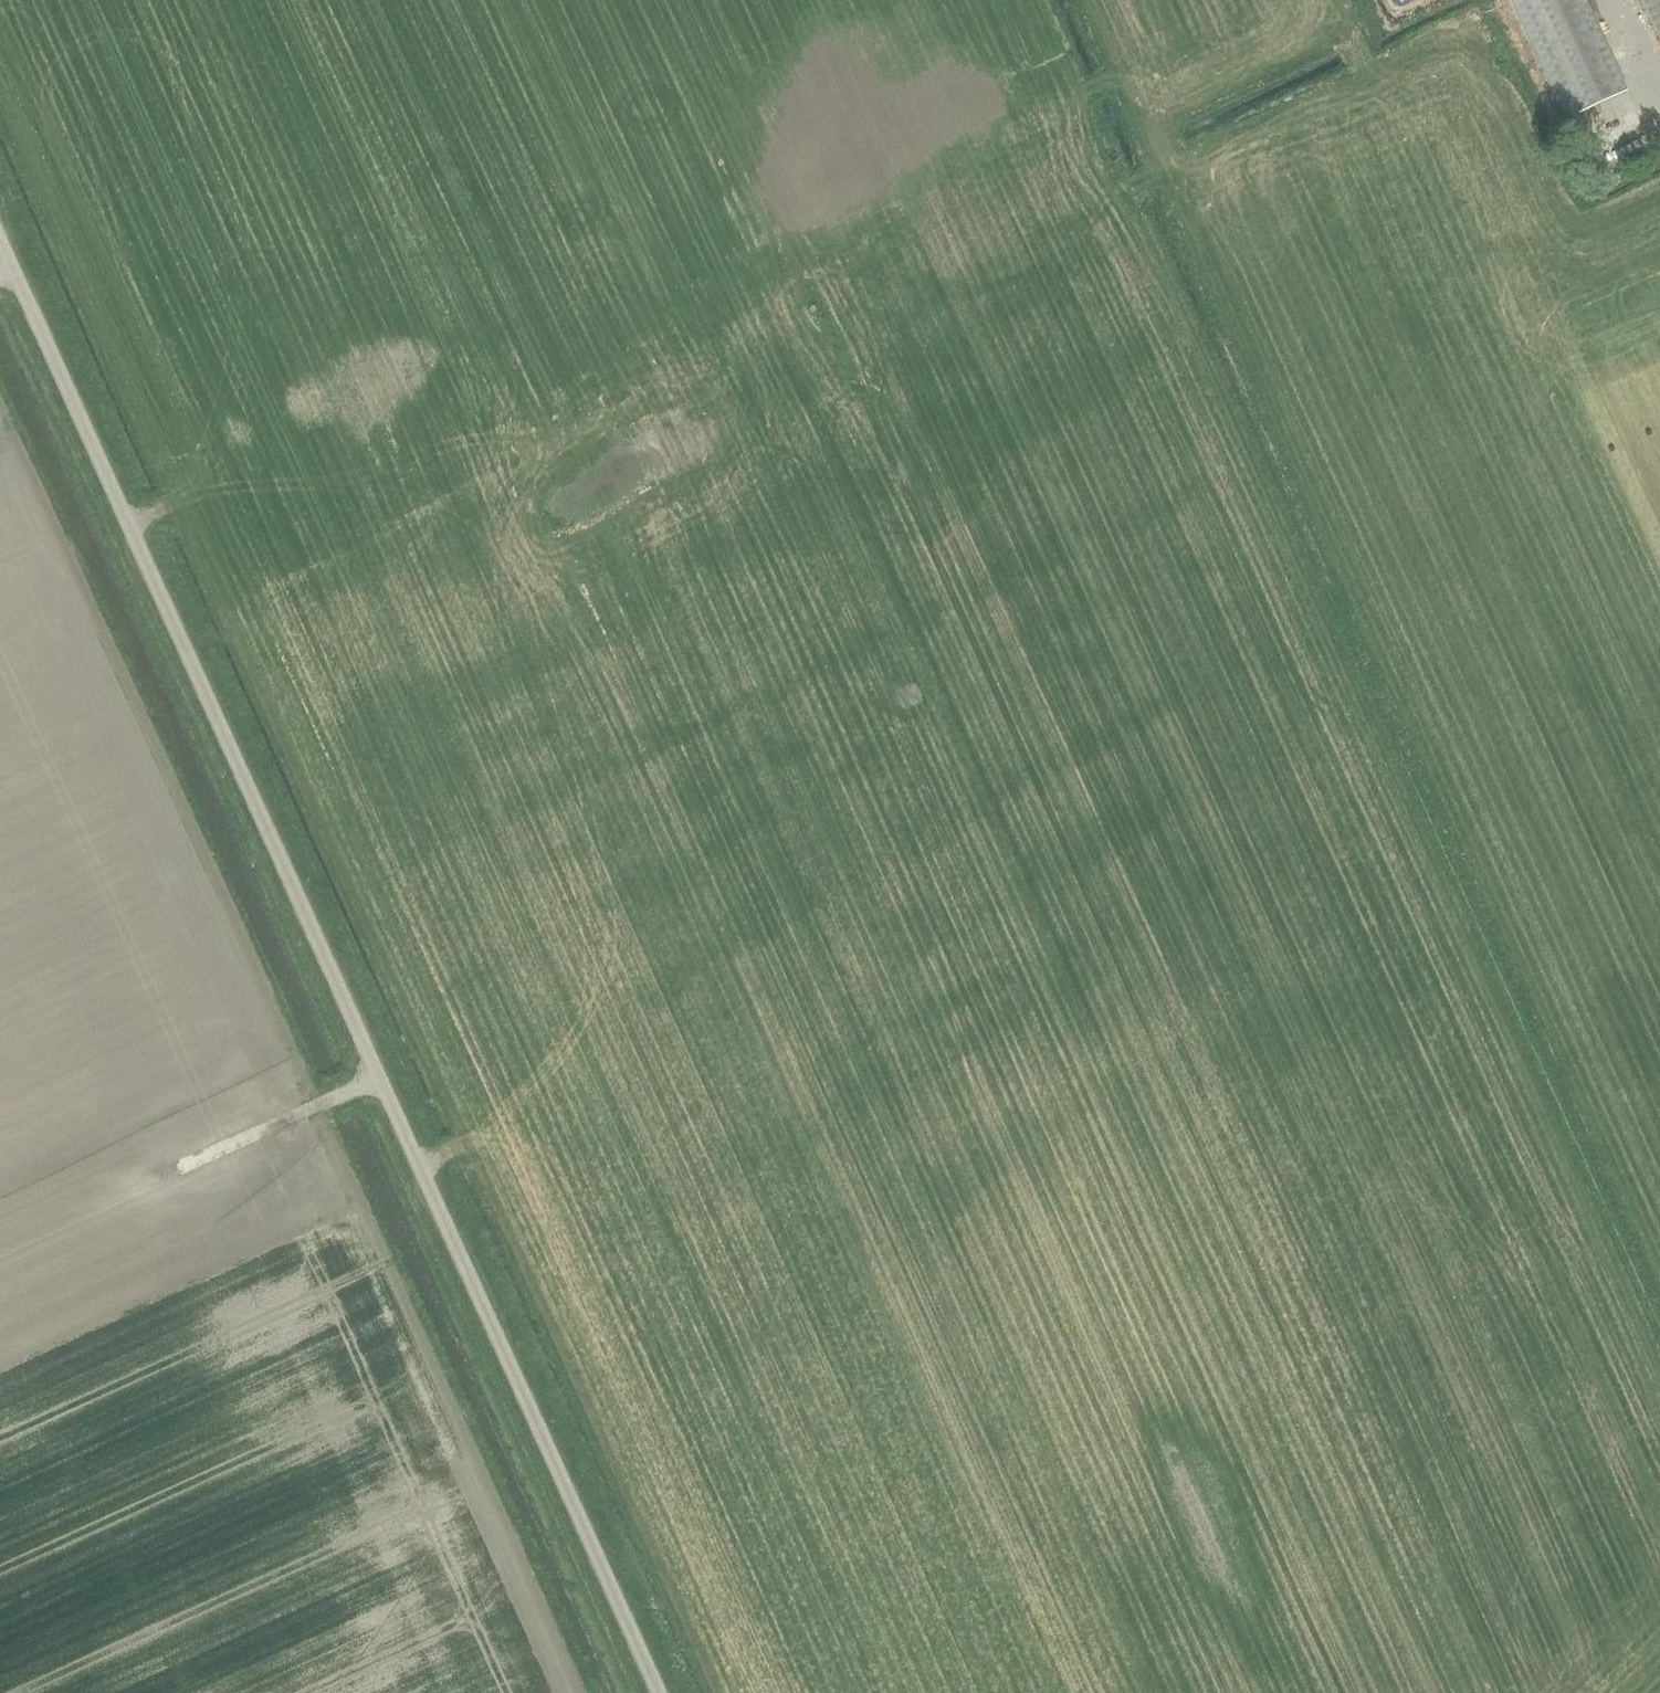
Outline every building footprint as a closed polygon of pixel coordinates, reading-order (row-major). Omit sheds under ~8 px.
[(1567,120),(1627,92),(1585,0),(1511,0),(1567,120)] [(1659,27),(1659,0),(1648,0),(1659,27)]
